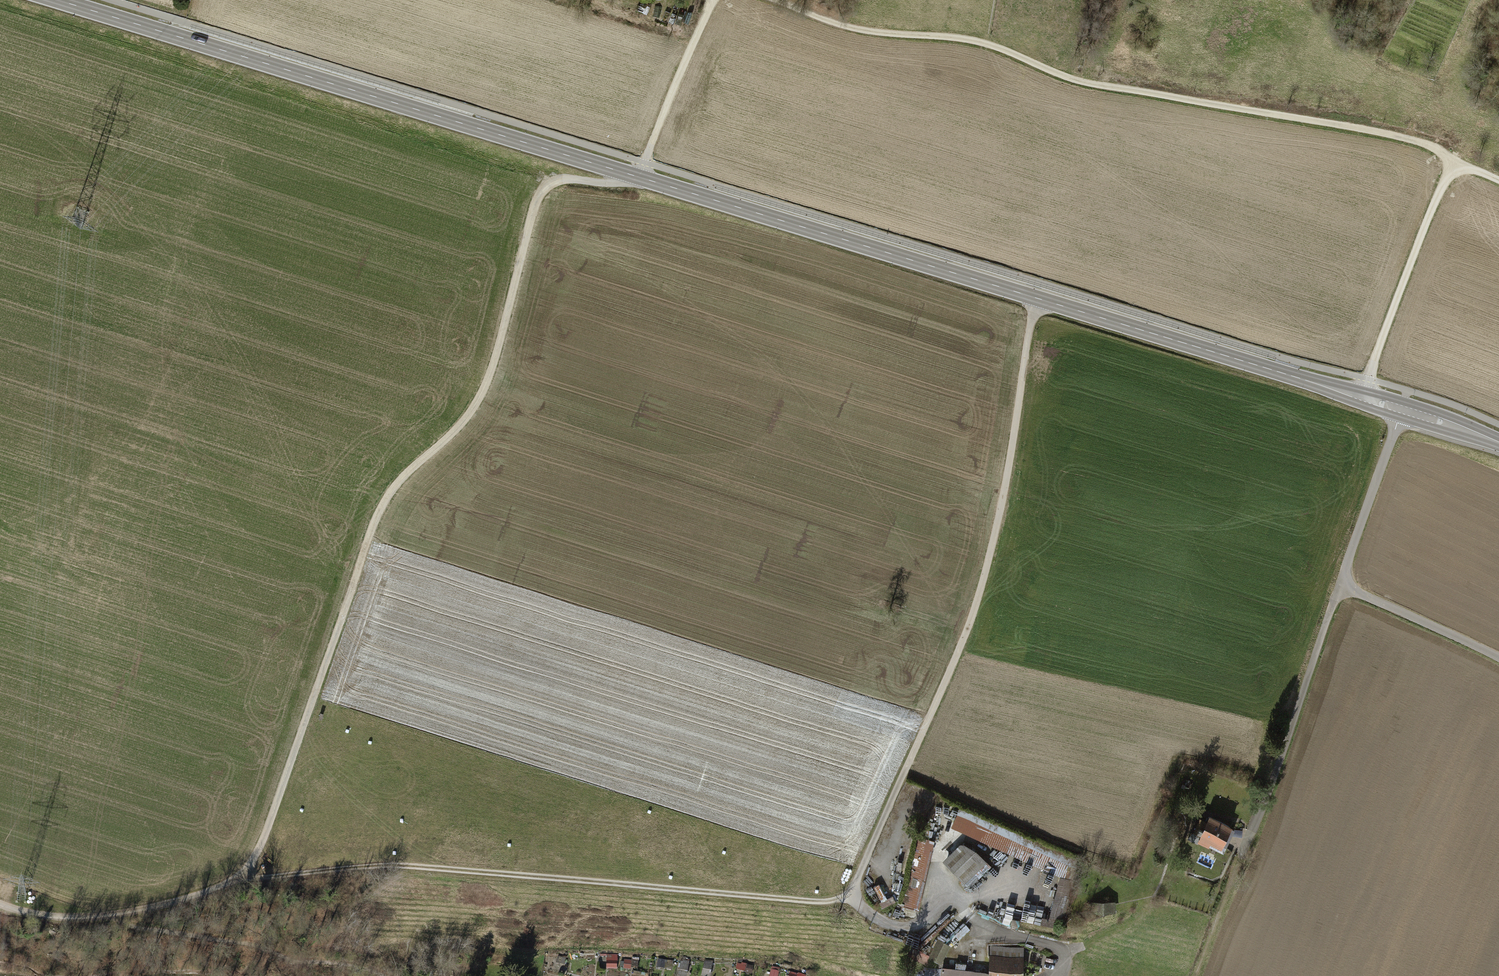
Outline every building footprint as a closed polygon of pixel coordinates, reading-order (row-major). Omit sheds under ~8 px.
[(958,813),(953,823),(995,844),(1000,834),(958,813)] [(1209,819),(1199,842),(1224,853),(1234,829),(1209,819)] [(908,903),(920,906),(936,837),(924,835),(908,903)] [(969,882),(991,861),(966,836),(944,857),(969,882)] [(1051,909),(1063,913),(1074,879),(1063,875),(1051,909)] [(1115,902),(1092,902),(1092,912),(1115,912),(1115,902)] [(990,947),(990,972),(992,972),(992,975),(1023,975),(1023,947),(990,947)] [(618,967),(619,954),(609,954),(609,967),(618,967)] [(704,975),(711,975),(713,961),(706,960),(704,975)] [(992,972),(990,972),(966,969),(967,964),(957,963),(956,970),(942,968),(941,971),(925,969),(924,975),(992,975),(992,972)]
